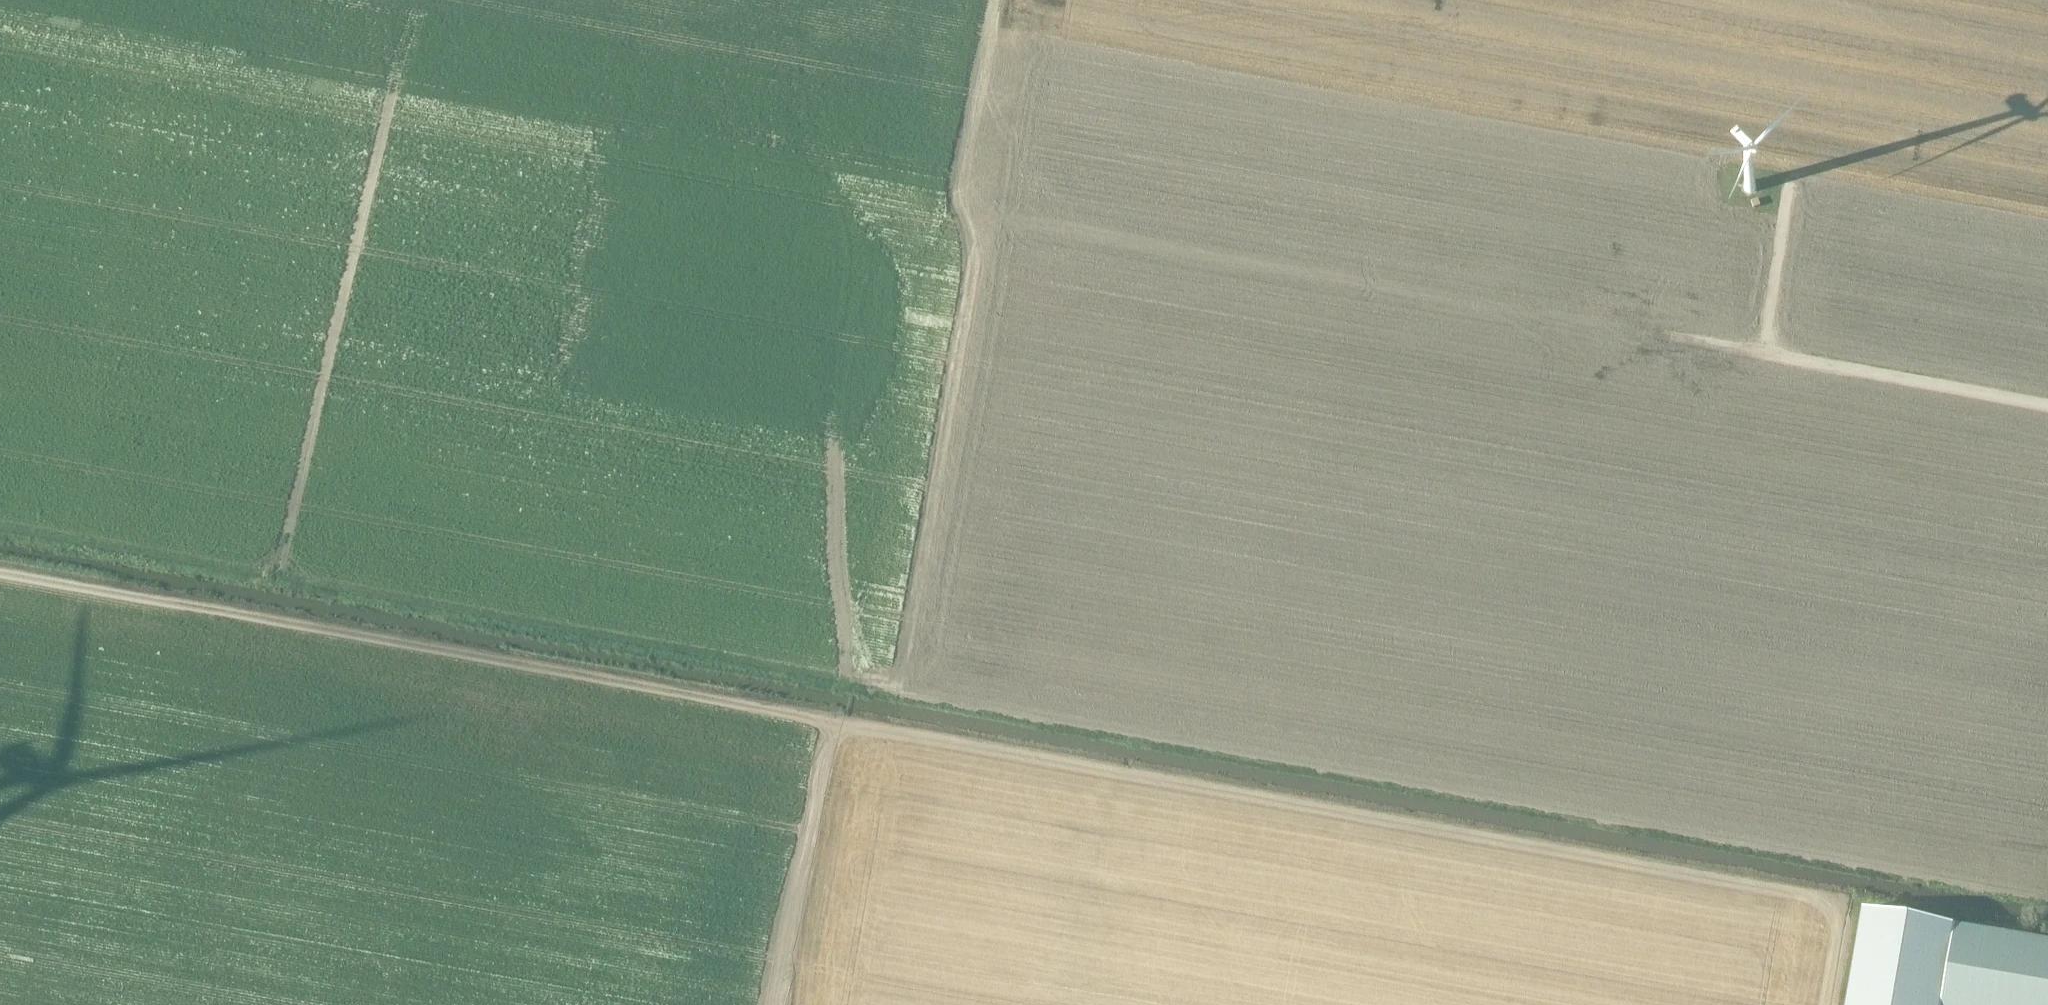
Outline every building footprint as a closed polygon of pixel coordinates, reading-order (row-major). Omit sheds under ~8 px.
[(1747,182),(1746,183),(1745,183),(1745,184),(1744,184),(1744,185),(1744,186),(1743,187),(1743,188),(1743,189),(1744,189),(1744,190),(1744,191),(1745,191),(1745,192),(1746,192),(1746,193),(1747,193),(1748,193),(1749,193),(1750,193),(1751,193),(1752,193),(1753,192),(1754,191),(1754,190),(1755,190),(1755,189),(1755,188),(1755,187),(1755,186),(1755,185),(1754,184),(1754,183),(1753,183),(1752,182),(1751,182),(1750,182),(1749,182),(1748,182),(1747,182)] [(1758,199),(1750,202),(1753,209),(1760,206),(1758,199)] [(1954,926),(1861,910),(1845,1004),(1940,1004),(1954,926)] [(1980,929),(1967,1004),(2047,1004),(2047,941),(1980,929)]
